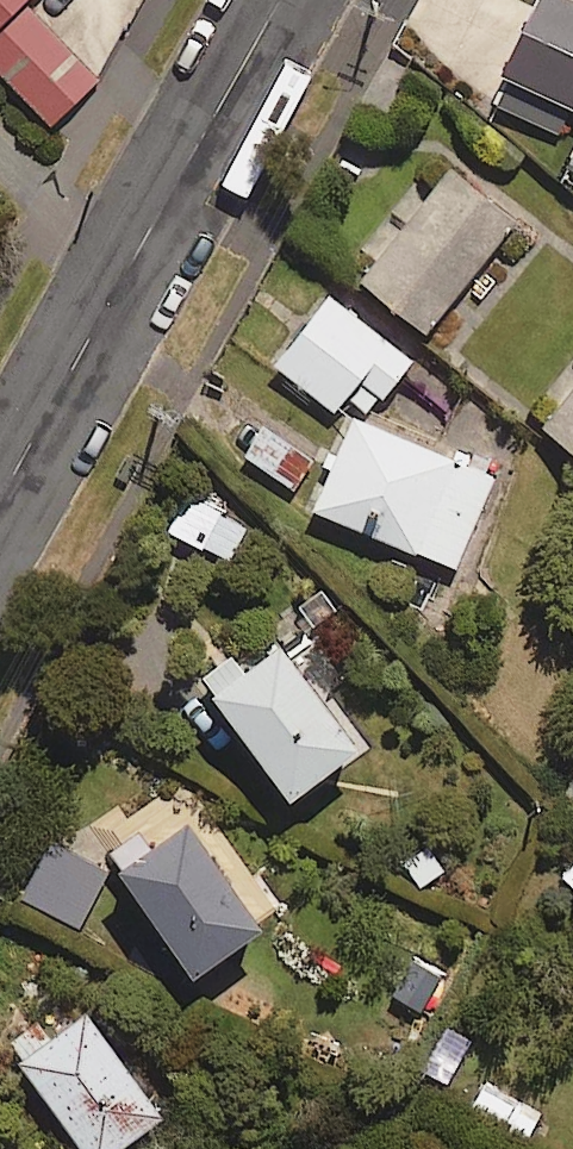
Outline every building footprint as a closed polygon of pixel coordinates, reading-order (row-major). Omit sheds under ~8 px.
[(54,131),(100,86),(24,8),(32,0),(0,0),(0,76),(54,131)] [(498,62),(509,67),(495,97),(557,128),(572,98),(572,99),(572,0),(528,0),(498,62)] [(515,214),(449,159),(359,267),(425,322),(515,214)] [(324,287),(271,358),(341,409),(355,390),(371,402),(409,351),(324,287)] [(546,393),(554,399),(542,414),(572,439),(572,360),(546,393)] [(493,469),(351,405),(310,498),(452,562),(493,469)] [(312,455),(262,417),(241,446),(291,483),(312,455)] [(301,629),(289,612),(239,649),(236,645),(204,668),(284,776),(352,725),(288,639),(301,629)] [(188,953),(255,907),(229,869),(240,861),(184,779),(105,833),(188,953)] [(431,833),(396,851),(416,891),(451,873),(431,833)] [(107,866),(50,834),(19,888),(75,920),(107,866)] [(551,866),(572,889),(572,845),(551,866)] [(157,1094),(81,991),(44,1019),(39,1012),(10,1033),(91,1143),(157,1094)] [(467,1111),(543,1148),(572,1148),(572,1123),(484,1078),(467,1111)]
